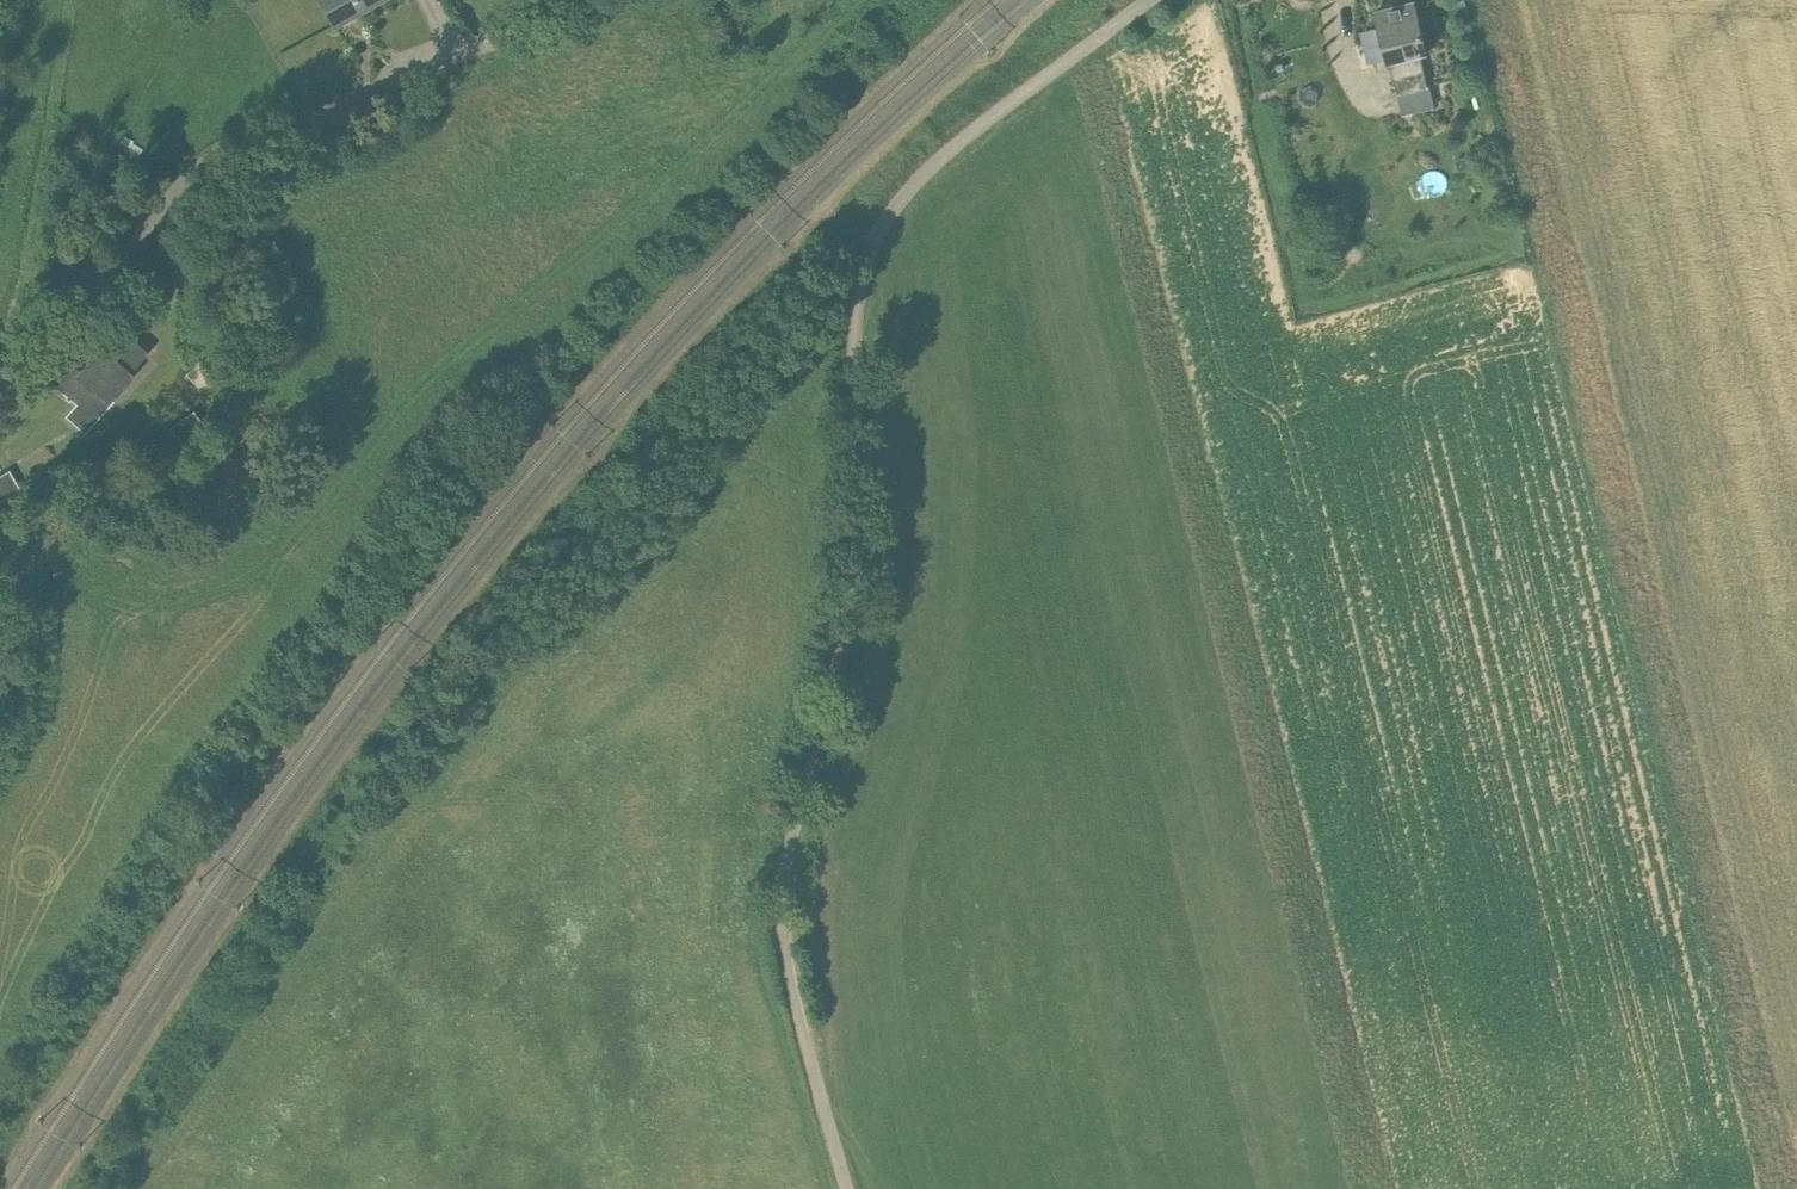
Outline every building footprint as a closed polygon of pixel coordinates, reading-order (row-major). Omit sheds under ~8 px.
[(334,26),(381,0),(319,0),(334,26)] [(1427,53),(1414,2),(1375,12),(1388,63),(1390,62),(1398,94),(1428,87),(1420,54),(1427,53)] [(1430,86),(1428,87),(1398,94),(1403,116),(1435,108),(1430,86)] [(57,388),(71,401),(76,405),(66,417),(85,435),(114,402),(109,397),(129,375),(126,371),(143,352),(122,333),(105,352),(101,348),(80,371),(76,367),(57,388)] [(208,402),(227,388),(206,359),(186,373),(208,402)] [(184,446),(207,429),(193,411),(171,428),(184,446)] [(18,489),(8,473),(0,478),(0,500),(18,489)]
